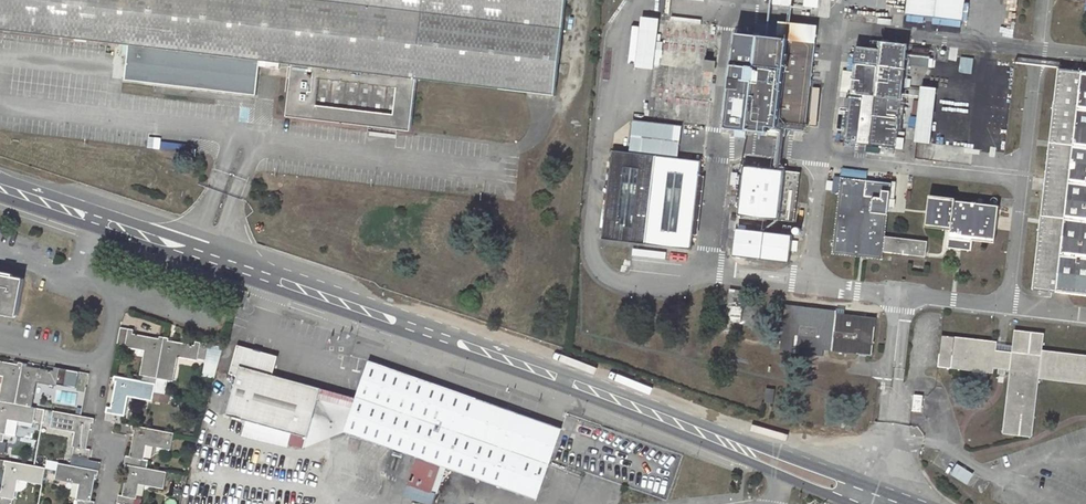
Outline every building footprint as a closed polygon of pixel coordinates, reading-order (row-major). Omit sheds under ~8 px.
[(135,46),(130,80),(255,96),(260,60),(293,64),(287,117),(411,131),(417,78),(554,95),(566,0),(0,0),(0,30),(135,46)] [(907,14),(961,21),(964,0),(909,0),(907,14)] [(999,1),(997,20),(1016,23),(1019,3),(999,1)] [(644,30),(634,29),(633,68),(661,69),(663,18),(644,18),(644,30)] [(785,129),(805,131),(815,42),(776,37),(778,26),(755,23),(754,35),(735,33),(724,128),(735,129),(745,130),(785,134),(785,129)] [(776,37),(815,42),(816,28),(778,23),(778,26),(776,37)] [(904,103),(901,102),(908,44),(881,41),(880,49),(855,46),(852,77),(850,93),(845,142),(903,149),(904,139),(897,138),(899,119),(902,119),(904,103)] [(962,57),(961,71),(974,73),(975,59),(962,57)] [(705,60),(704,70),(712,71),(713,61),(705,60)] [(1033,289),(1085,295),(1085,71),(1058,68),(1033,289)] [(845,76),(844,92),(850,93),(852,77),(845,76)] [(926,87),(919,143),(935,145),(942,89),(926,87)] [(921,99),(915,98),(913,112),(920,113),(921,99)] [(614,150),(662,156),(665,124),(617,118),(614,150)] [(612,150),(601,239),(691,249),(693,234),(700,175),(702,161),(662,156),(614,150),(612,150)] [(743,166),(738,215),(794,221),(800,172),(743,166)] [(700,175),(693,234),(698,235),(705,176),(700,175)] [(891,183),(841,178),(832,254),(882,260),(883,252),(926,257),(928,241),(885,236),(891,183)] [(950,230),(948,248),(972,251),(973,240),(994,243),(999,206),(955,201),(955,198),(929,195),(926,227),(950,230)] [(792,235),(736,229),(733,255),(789,262),(792,235)] [(17,316),(25,279),(14,277),(14,276),(3,274),(2,275),(0,274),(0,313),(17,316)] [(730,289),(726,320),(741,322),(742,324),(744,326),(746,328),(748,329),(753,330),(757,330),(762,327),(765,324),(767,319),(767,314),(766,311),(765,309),(763,306),(761,304),(759,303),(756,302),(753,302),(750,302),(751,292),(730,289)] [(877,318),(836,313),(836,310),(786,304),(780,351),(815,355),(816,349),(824,350),(872,356),(877,318)] [(147,349),(142,375),(157,378),(165,337),(160,336),(160,339),(134,333),(135,330),(121,328),(118,344),(147,349)] [(1085,384),(1085,355),(1042,350),(1044,333),(1015,330),(1012,352),(996,350),(997,341),(942,335),(938,367),(993,373),(994,368),(1010,370),(1002,434),(1032,437),(1039,378),(1085,384)] [(165,337),(157,378),(172,381),(177,355),(206,360),(210,344),(196,341),(195,345),(170,341),(170,338),(165,337)] [(211,345),(204,376),(216,378),(223,348),(211,345)] [(322,388),(274,375),(279,356),(238,345),(229,374),(238,376),(227,415),(291,433),(288,445),(304,449),(307,438),(308,438),(322,388)] [(6,376),(1,401),(16,404),(23,363),(19,362),(18,365),(0,361),(0,375),(6,376)] [(371,361),(345,432),(418,458),(409,480),(435,489),(443,466),(537,500),(563,428),(371,361)] [(54,371),(28,367),(28,364),(23,363),(16,404),(30,407),(36,381),(77,388),(80,372),(55,367),(54,371)] [(116,376),(115,381),(118,381),(113,408),(108,407),(105,420),(122,424),(128,394),(153,399),(153,400),(169,403),(171,395),(155,392),(156,384),(116,376)] [(767,388),(764,402),(773,403),(775,389),(767,388)] [(914,400),(913,410),(921,411),(922,401),(914,400)] [(3,442),(8,418),(43,424),(45,409),(30,407),(16,404),(1,401),(0,401),(0,442),(3,442)] [(101,463),(89,461),(91,449),(87,449),(92,423),(94,424),(95,419),(54,411),(51,426),(77,431),(71,465),(100,471),(101,463)] [(150,460),(143,459),(146,443),(172,448),(175,433),(134,426),(133,430),(135,431),(131,457),(126,456),(125,464),(126,465),(148,469),(150,460)] [(7,454),(8,444),(0,443),(0,453),(7,454)] [(18,479),(43,483),(46,468),(5,460),(4,465),(6,465),(2,492),(0,491),(0,503),(12,503),(18,479)] [(95,502),(92,501),(97,475),(99,476),(100,471),(71,465),(59,463),(56,479),(82,484),(78,503),(95,503),(95,502)] [(959,464),(951,475),(969,486),(976,475),(959,464)] [(117,503),(119,503),(123,503),(134,503),(139,483),(165,487),(168,473),(148,469),(126,465),(126,469),(128,470),(123,496),(119,495),(117,503)] [(409,480),(408,483),(434,492),(435,489),(409,480)]
